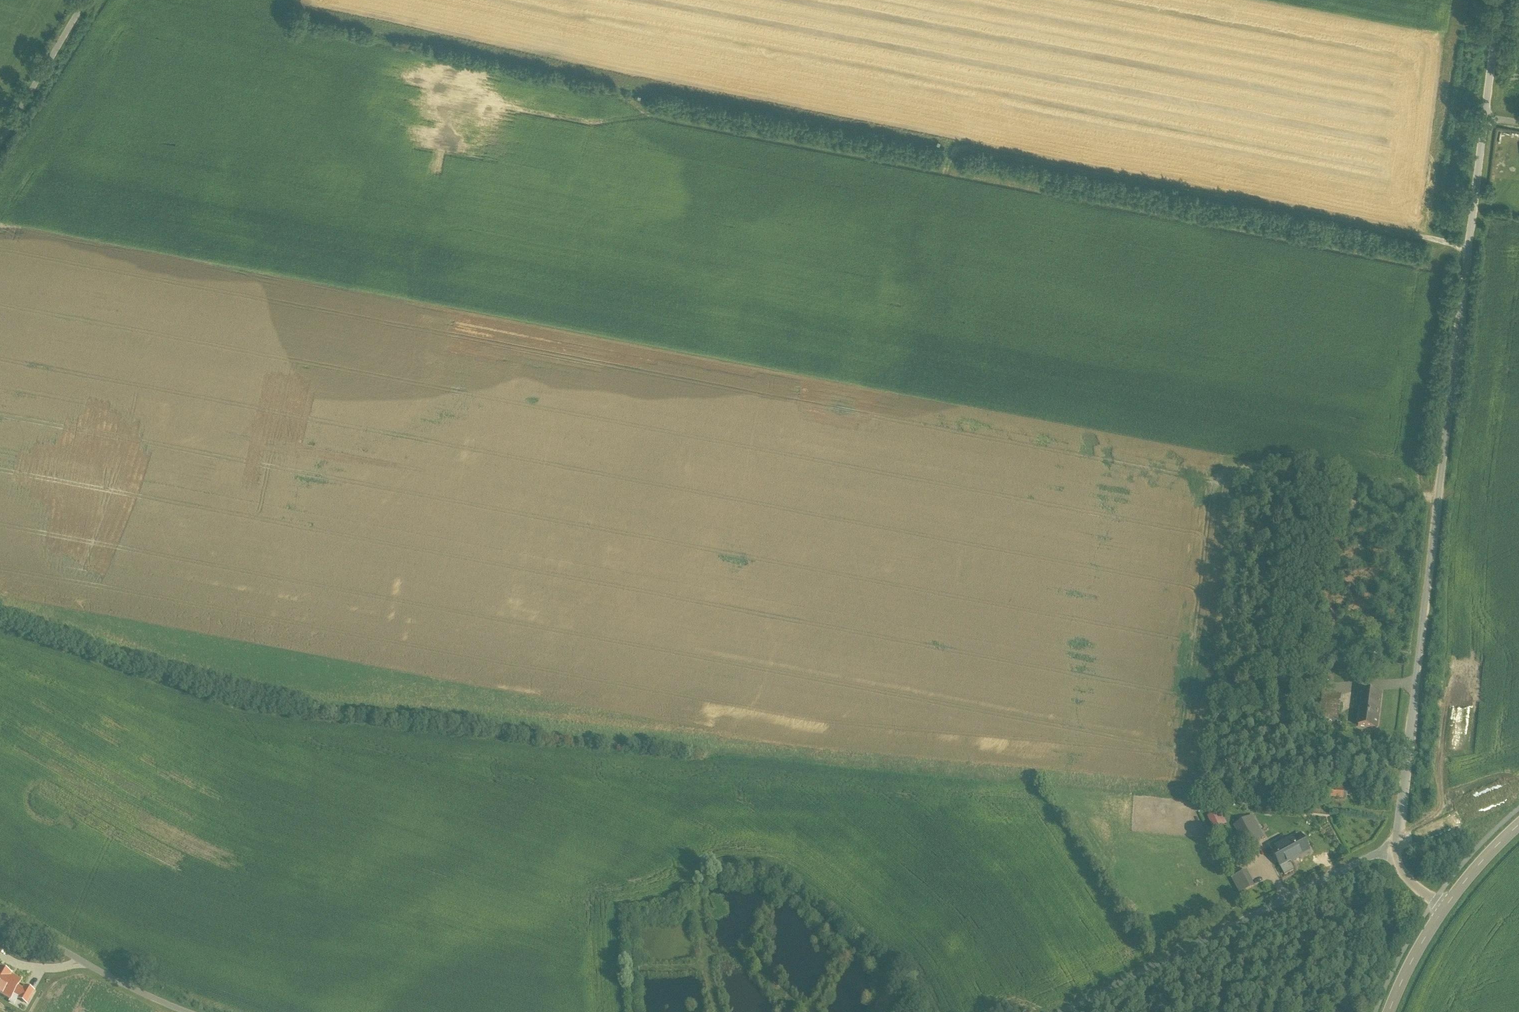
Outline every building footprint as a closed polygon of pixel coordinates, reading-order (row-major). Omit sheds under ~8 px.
[(1359,691),(1357,705),(1379,707),(1381,693),(1359,691)] [(1322,693),(1320,712),(1339,715),(1341,695),(1322,693)] [(1379,707),(1357,705),(1357,709),(1360,710),(1358,727),(1376,729),(1379,707)] [(1344,786),(1329,785),(1328,797),(1343,799),(1344,786)] [(1256,818),(1236,828),(1247,849),(1267,838),(1256,818)] [(1286,835),(1268,845),(1284,875),(1296,868),(1292,862),(1310,852),(1301,838),(1290,844),(1286,835)] [(1246,870),(1232,879),(1241,894),(1254,886),(1246,870)]
